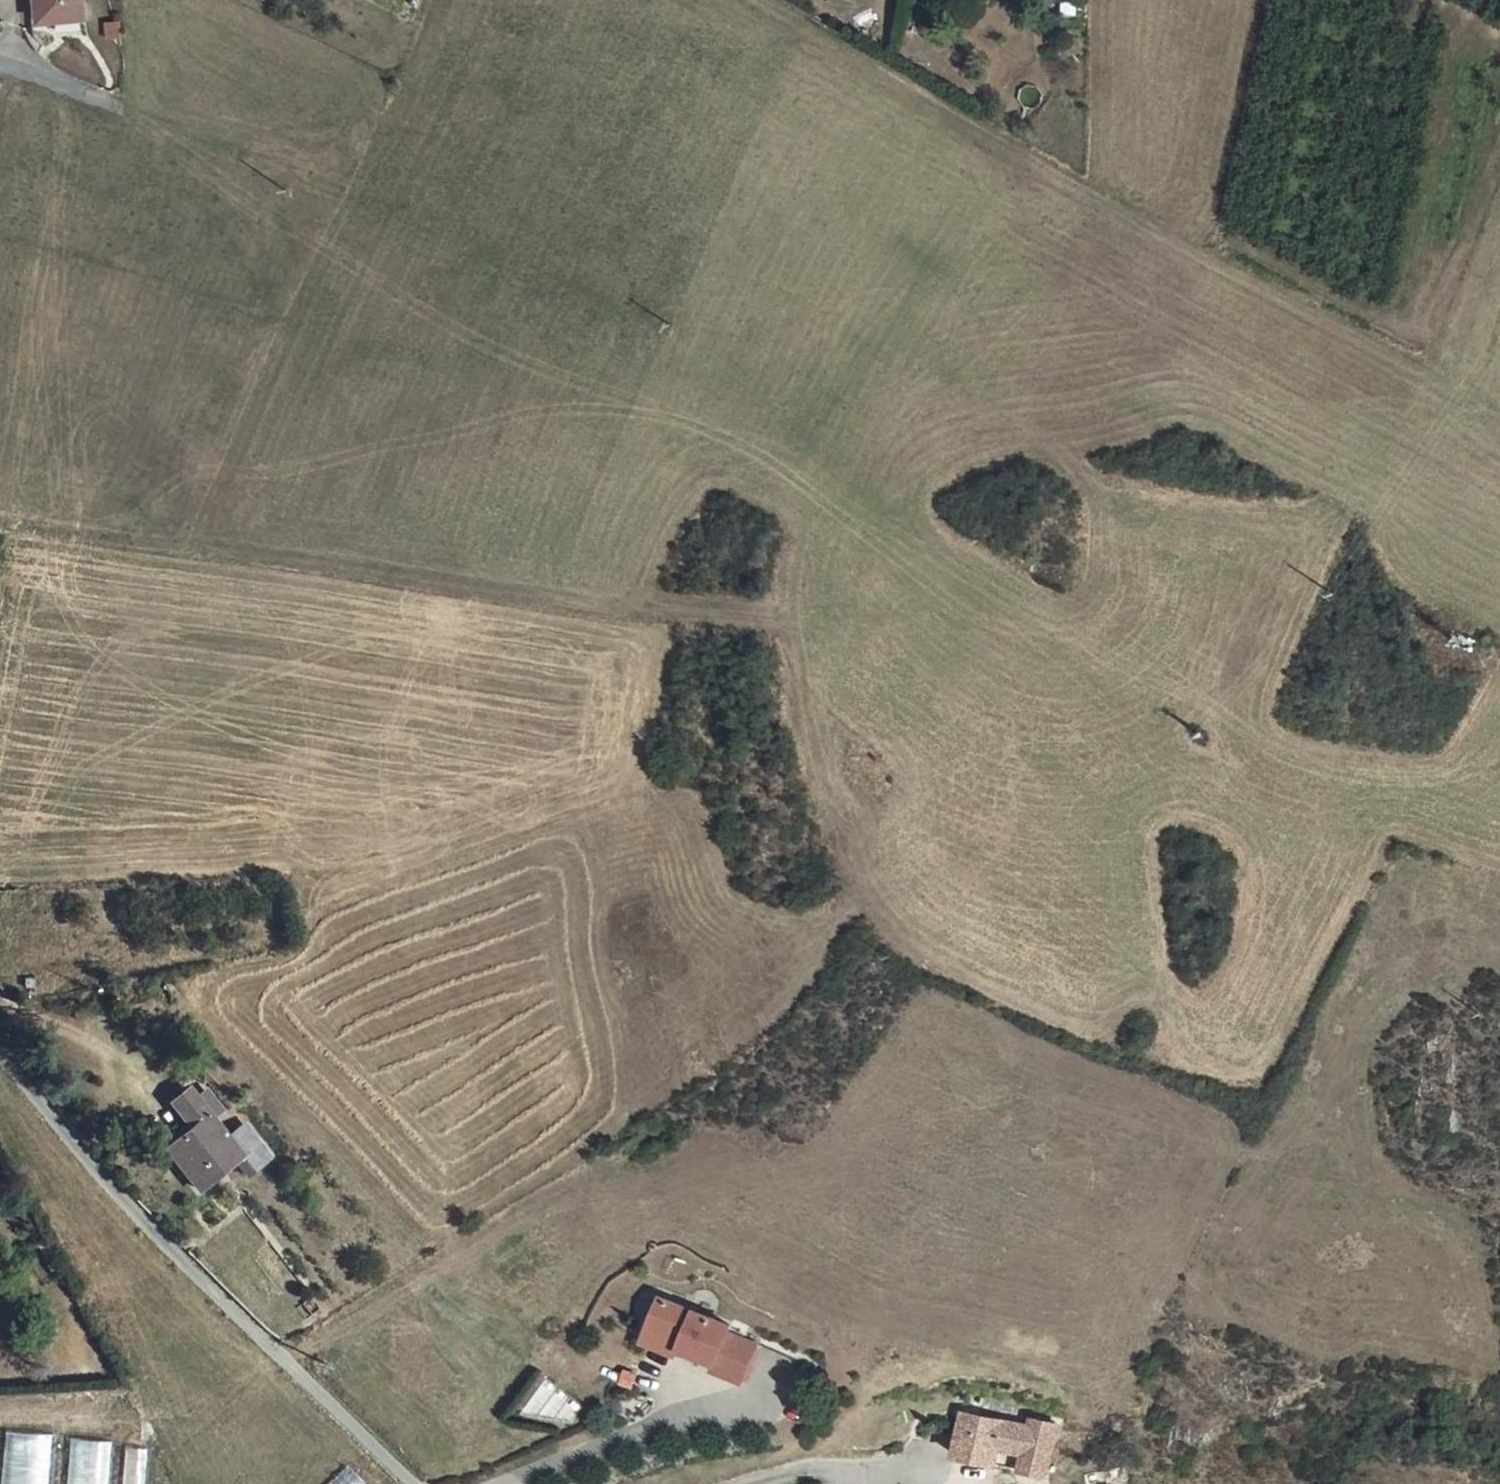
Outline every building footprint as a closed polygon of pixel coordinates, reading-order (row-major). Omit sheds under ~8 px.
[(1060,15),(1079,15),(1079,2),(1060,1),(1060,15)] [(104,22),(106,39),(122,38),(120,20),(104,22)] [(152,1141),(139,1155),(172,1190),(208,1155),(233,1180),(248,1166),(220,1138),(207,1150),(176,1119),(187,1107),(172,1091),(160,1102),(151,1094),(136,1107),(166,1140),(158,1148),(152,1141)] [(741,1369),(757,1332),(727,1319),(731,1312),(661,1281),(648,1310),(682,1325),(678,1334),(700,1343),(714,1349),(711,1356),(741,1369)] [(678,1334),(682,1325),(648,1310),(641,1325),(697,1350),(700,1343),(678,1334)] [(527,1406),(566,1428),(581,1402),(542,1380),(527,1406)] [(1051,1467),(1061,1422),(1033,1416),(1031,1423),(960,1407),(951,1445),(1051,1467)] [(48,1423),(6,1421),(3,1483),(45,1483),(48,1423)] [(1101,1472),(1084,1475),(1085,1483),(1103,1483),(1101,1472)]
